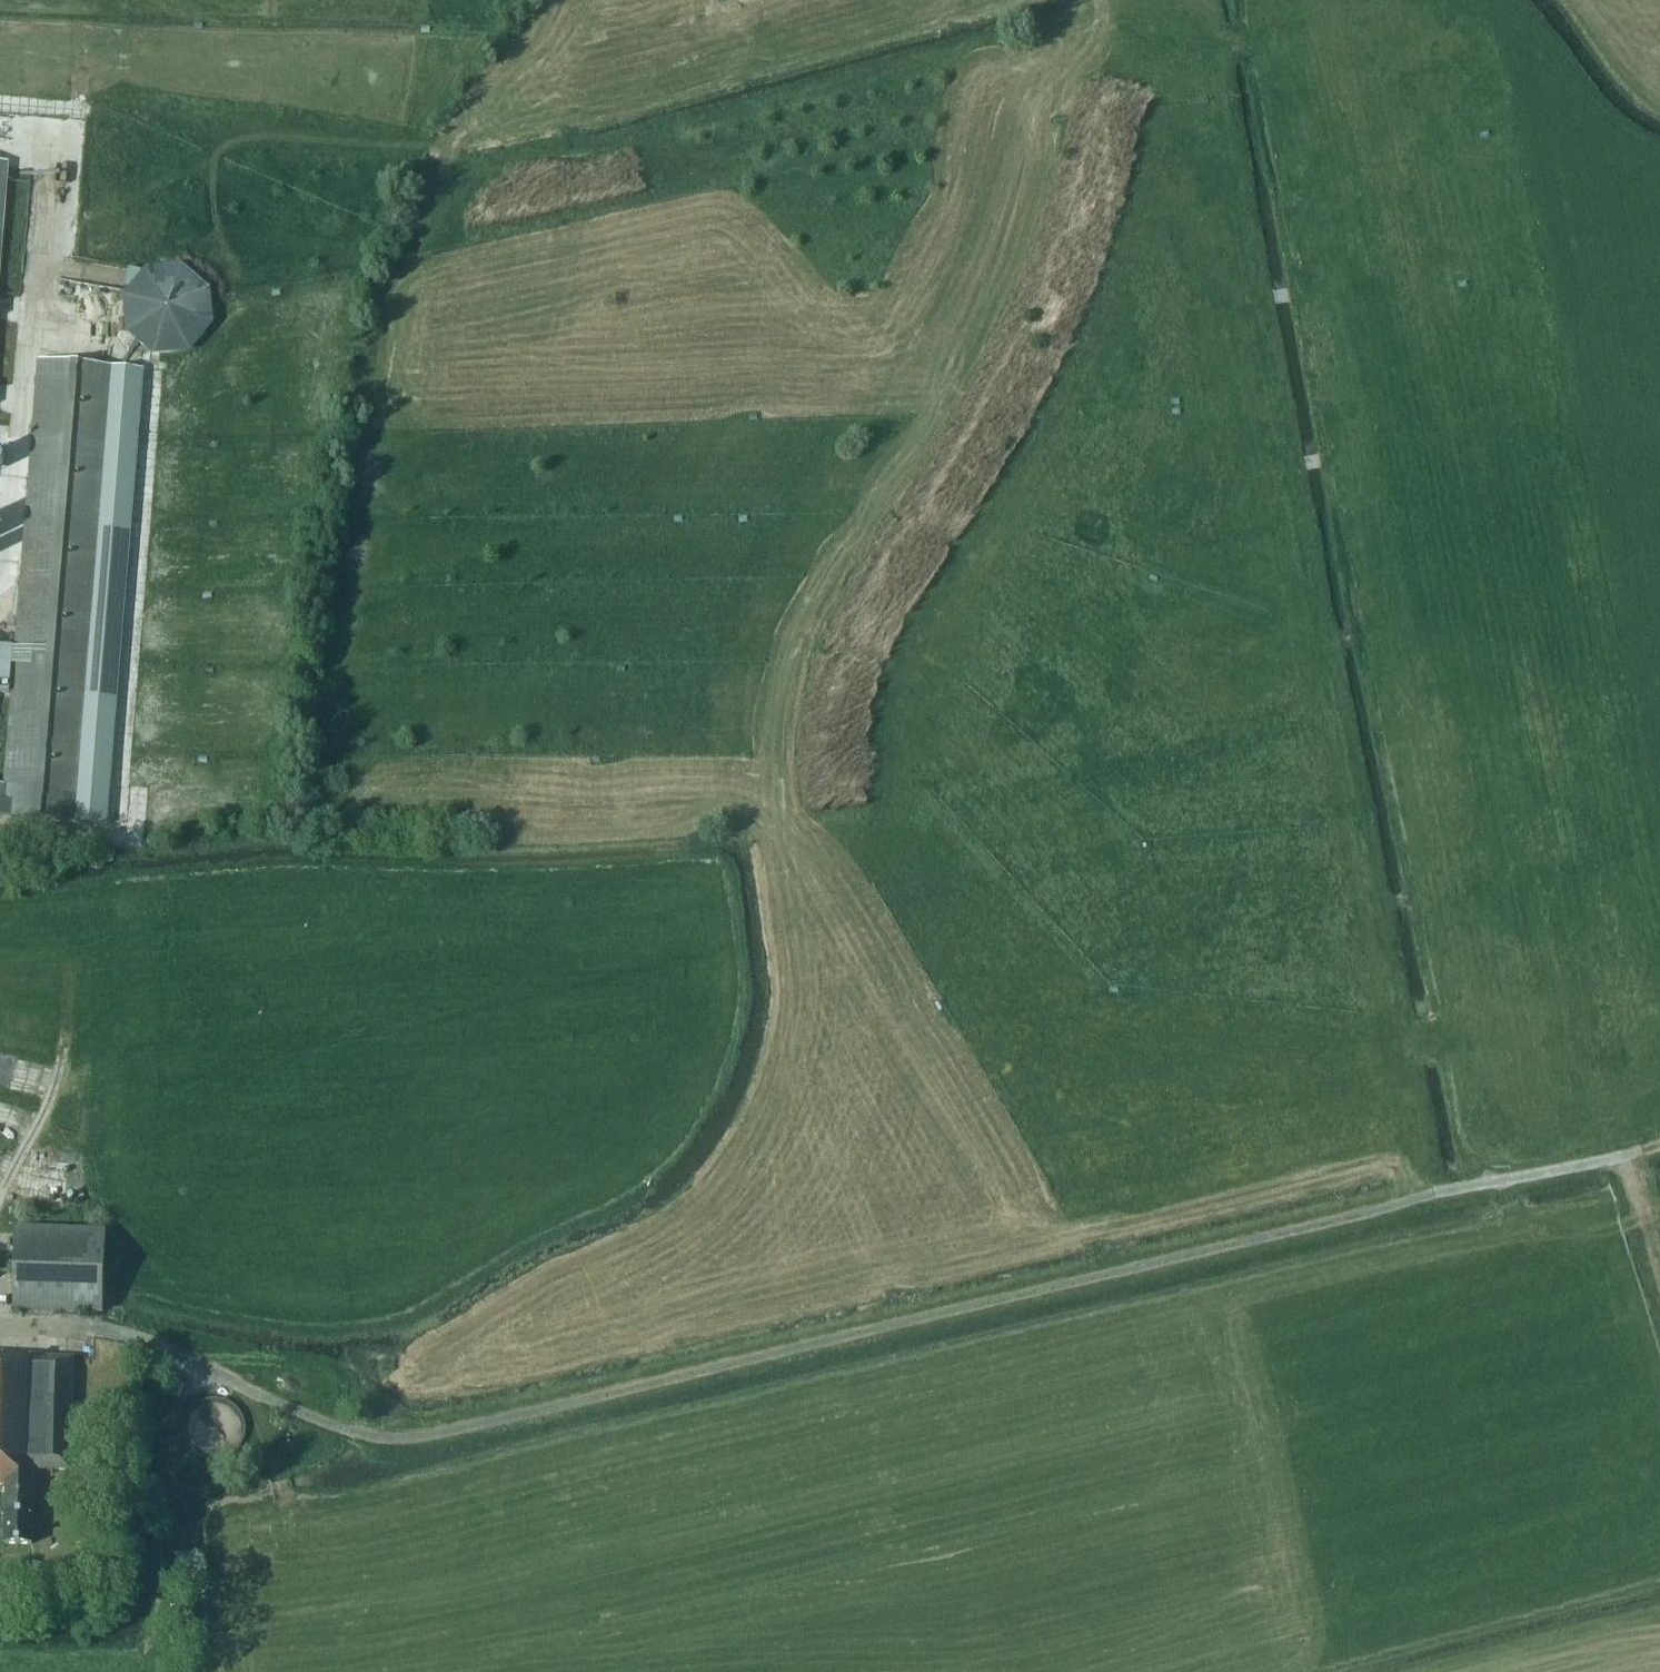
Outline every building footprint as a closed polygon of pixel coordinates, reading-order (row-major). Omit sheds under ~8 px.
[(203,333),(208,322),(209,311),(208,299),(203,288),(195,279),(185,272),(173,269),(161,269),(150,272),(139,279),(131,288),(126,299),(125,311),(126,322),(132,333),(139,343),(149,349),(161,352),(173,352),(185,349),(195,343),(203,333)] [(105,827),(142,369),(38,361),(15,646),(0,645),(0,693),(11,694),(4,784),(0,784),(0,818),(105,827)] [(13,1309),(102,1312),(104,1229),(15,1227),(13,1309)] [(6,1485),(4,1545),(32,1546),(33,1470),(71,1471),(74,1357),(0,1355),(0,1485),(6,1485)] [(186,1420),(184,1430),(186,1439),(190,1448),(197,1454),(206,1459),(215,1460),(225,1459),(233,1454),(240,1448),(244,1439),(246,1430),(244,1420),(240,1411),(233,1405),(225,1400),(215,1399),(206,1400),(197,1405),(190,1411),(186,1420)]
